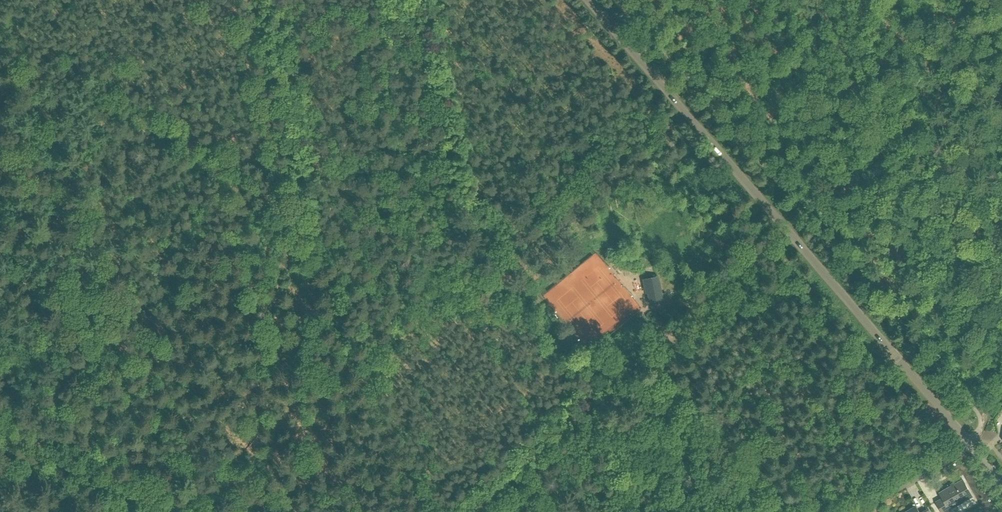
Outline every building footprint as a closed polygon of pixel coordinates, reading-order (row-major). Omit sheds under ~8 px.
[(663,304),(658,277),(642,280),(644,295),(647,295),(649,307),(663,304)] [(942,511),(950,511),(951,511),(950,509),(973,496),(963,480),(940,493),(943,498),(936,502),(942,511)]
